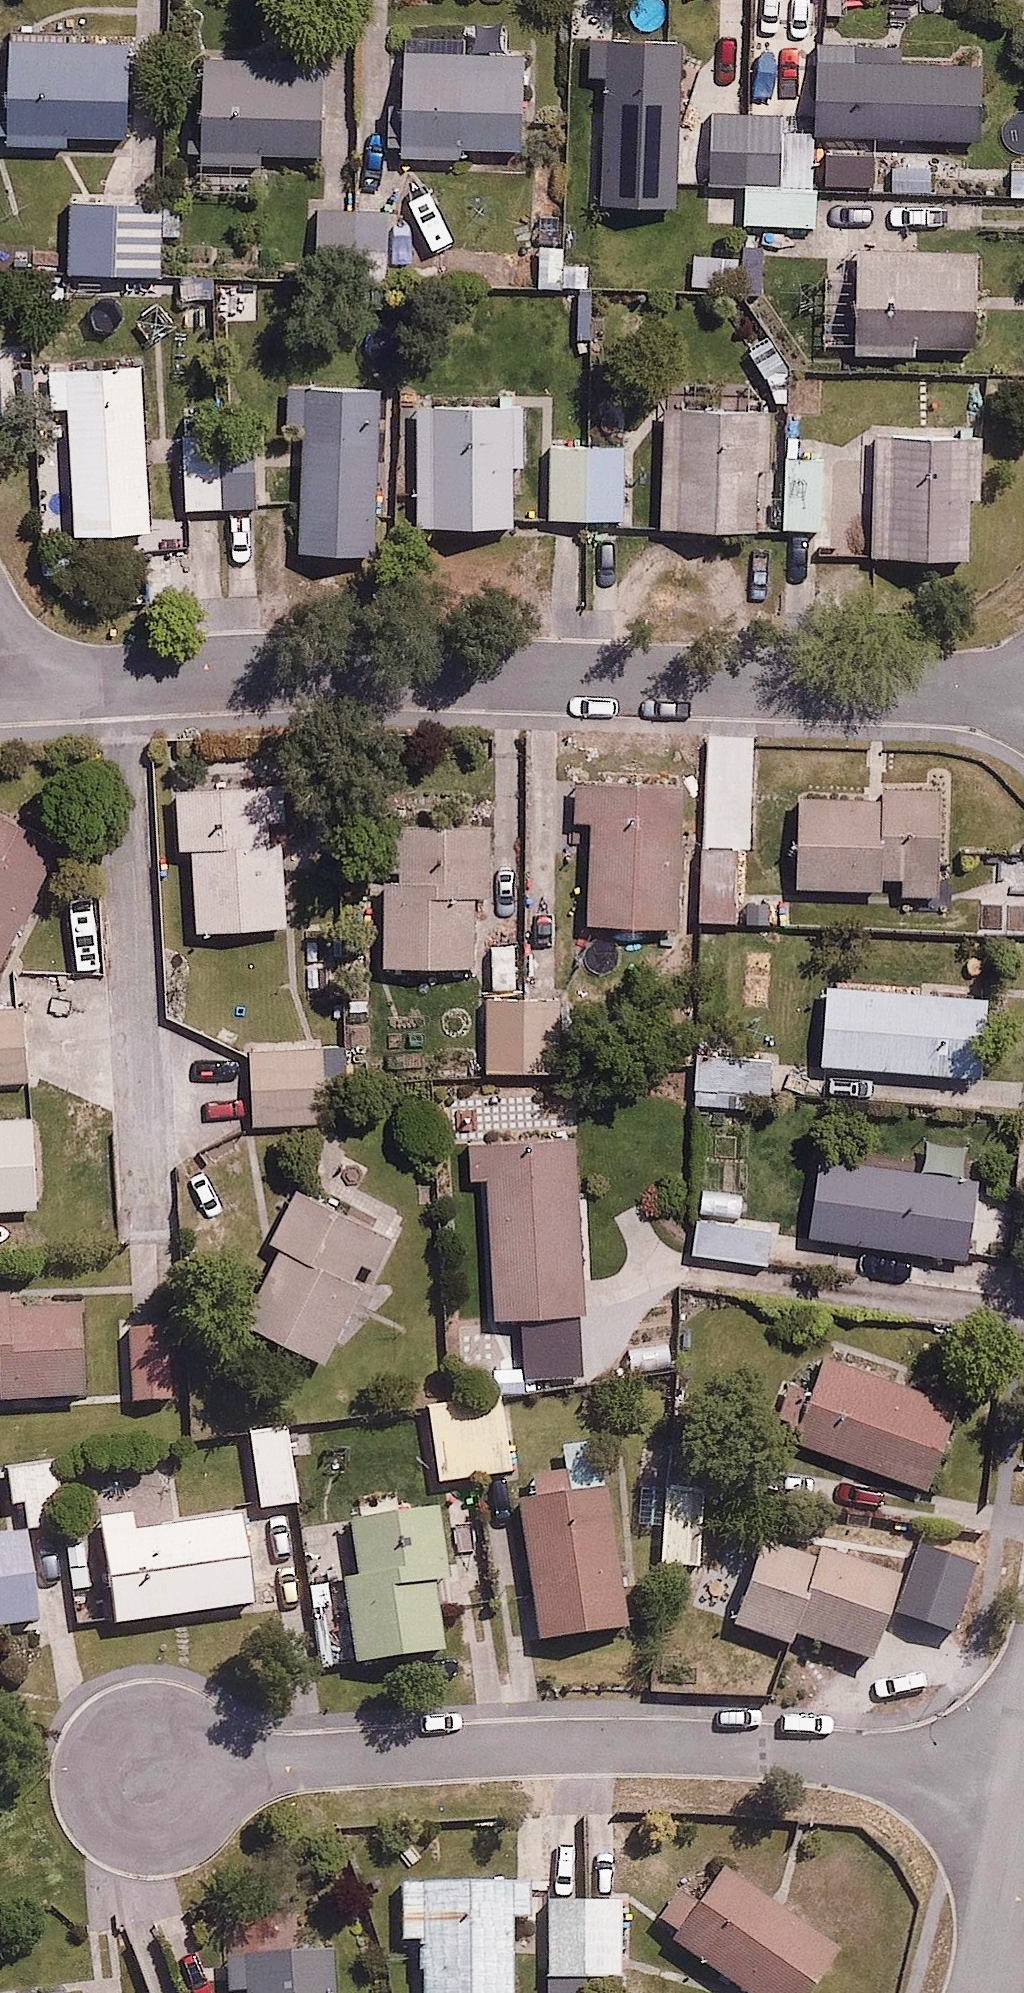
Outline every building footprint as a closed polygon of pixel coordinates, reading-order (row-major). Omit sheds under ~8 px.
[(462,29),(406,29),(407,90),(390,90),(391,153),(463,153),(463,144),(526,144),(525,47),(462,48),(462,29)] [(749,180),(751,112),(684,109),(687,32),(589,29),(587,74),(606,75),(602,199),(679,202),(680,169),(706,170),(706,179),(749,180)] [(134,35),(12,36),(12,140),(71,140),(71,130),(134,130),(134,35)] [(899,36),(820,35),(819,131),(985,133),(987,50),(899,49),(899,36)] [(325,61),(202,61),(203,161),(267,161),(267,150),(325,150),(325,61)] [(794,113),(751,112),(749,180),(747,223),(817,225),(820,141),(793,140),(794,113)] [(358,272),(426,272),(425,204),(440,204),(440,172),(397,172),(398,205),(358,205),(358,253),(358,272)] [(164,196),(75,196),(75,266),(164,266),(164,196)] [(358,253),(358,205),(309,206),(310,253),(358,253)] [(0,235),(0,262),(51,261),(50,234),(0,235)] [(924,338),(986,338),(985,247),(857,247),(857,350),(924,350),(924,338)] [(151,526),(150,505),(179,504),(177,451),(148,452),(144,356),(49,360),(51,405),(67,404),(72,529),(151,526)] [(381,383),(290,381),(289,418),(307,419),(305,545),(378,547),(381,383)] [(667,466),(630,467),(632,523),(759,520),(757,468),(778,468),(776,401),(737,402),(737,384),(665,385),(667,466)] [(418,432),(401,433),(402,486),(420,486),(421,522),(518,520),(516,460),(527,460),(526,400),(417,403),(418,432)] [(177,451),(179,504),(268,500),(265,448),(218,450),(217,422),(176,423),(177,451)] [(867,457),(786,457),(786,521),(824,522),(824,551),(973,552),(973,491),(986,491),(986,427),(867,426),(867,457)] [(623,438),(538,438),(538,512),(623,512),(623,438)] [(681,751),(595,749),(592,912),(677,914),(681,751)] [(199,923),(288,921),(286,817),(297,816),(296,782),(182,785),(184,844),(197,843),(199,923)] [(792,884),(883,886),(883,872),(903,872),(902,887),(940,888),(942,787),(795,783),(792,884)] [(0,806),(0,962),(2,963),(63,836),(0,806)] [(492,888),(491,815),(384,816),(385,957),(477,957),(476,888),(492,888)] [(740,865),(702,864),(700,912),(738,914),(740,865)] [(989,992),(831,984),(827,1059),(985,1067),(989,992)] [(560,1002),(489,1002),(489,1062),(560,1061),(560,1002)] [(0,1006),(0,1081),(28,1079),(23,1004),(0,1006)] [(328,1044),(252,1046),(254,1120),(329,1119),(328,1044)] [(40,1205),(36,1113),(0,1115),(0,1207),(40,1205)] [(573,1129),(480,1137),(496,1309),(588,1300),(573,1129)] [(930,1134),(926,1165),(824,1152),(814,1229),(969,1250),(979,1172),(961,1170),(965,1138),(930,1134)] [(401,1236),(295,1183),(269,1234),(282,1241),(247,1312),(330,1353),(366,1279),(354,1273),(362,1257),(385,1268),(401,1236)] [(747,1196),(702,1190),(694,1252),(807,1267),(810,1243),(773,1238),(775,1227),(743,1223),(747,1196)] [(1013,1211),(981,1207),(977,1249),(1009,1252),(1013,1211)] [(0,1292),(0,1378),(1,1378),(2,1393),(95,1388),(91,1305),(7,1310),(6,1292),(0,1292)] [(173,1323),(132,1325),(135,1401),(177,1399),(173,1323)] [(962,1398),(828,1347),(797,1430),(931,1481),(962,1398)] [(503,1388),(429,1399),(441,1476),(515,1465),(503,1388)] [(295,1420),(249,1427),(260,1502),(306,1495),(295,1420)] [(58,1459),(12,1465),(17,1498),(31,1496),(35,1523),(66,1518),(58,1459)] [(709,1480),(664,1479),(662,1559),(706,1560),(709,1480)] [(434,1572),(451,1570),(454,1594),(487,1589),(482,1553),(458,1556),(450,1503),(403,1509),(400,1484),(359,1490),(363,1515),(340,1518),(360,1656),(444,1644),(434,1572)] [(613,1484),(523,1496),(542,1636),(632,1624),(613,1484)] [(105,1537),(76,1541),(85,1608),(116,1604),(117,1616),(256,1597),(244,1509),(139,1523),(136,1504),(101,1509),(105,1537)] [(41,1612),(29,1523),(0,1527),(0,1617),(41,1612)] [(816,1558),(763,1540),(737,1620),(794,1639),(798,1626),(878,1653),(911,1552),(828,1524),(816,1558)] [(305,1528),(265,1532),(270,1572),(309,1567),(305,1528)] [(985,1562),(923,1544),(904,1606),(966,1625),(985,1562)] [(666,1922),(760,1992),(808,1992),(845,1945),(720,1851),(666,1922)] [(521,1912),(536,1911),(535,1872),(403,1876),(405,1932),(424,1931),(426,1992),(524,1992),(521,1912)] [(622,1894),(559,1894),(560,1970),(623,1970),(622,1894)] [(231,1947),(233,1984),(247,1983),(248,1992),(340,1992),(338,1941),(231,1947)]
